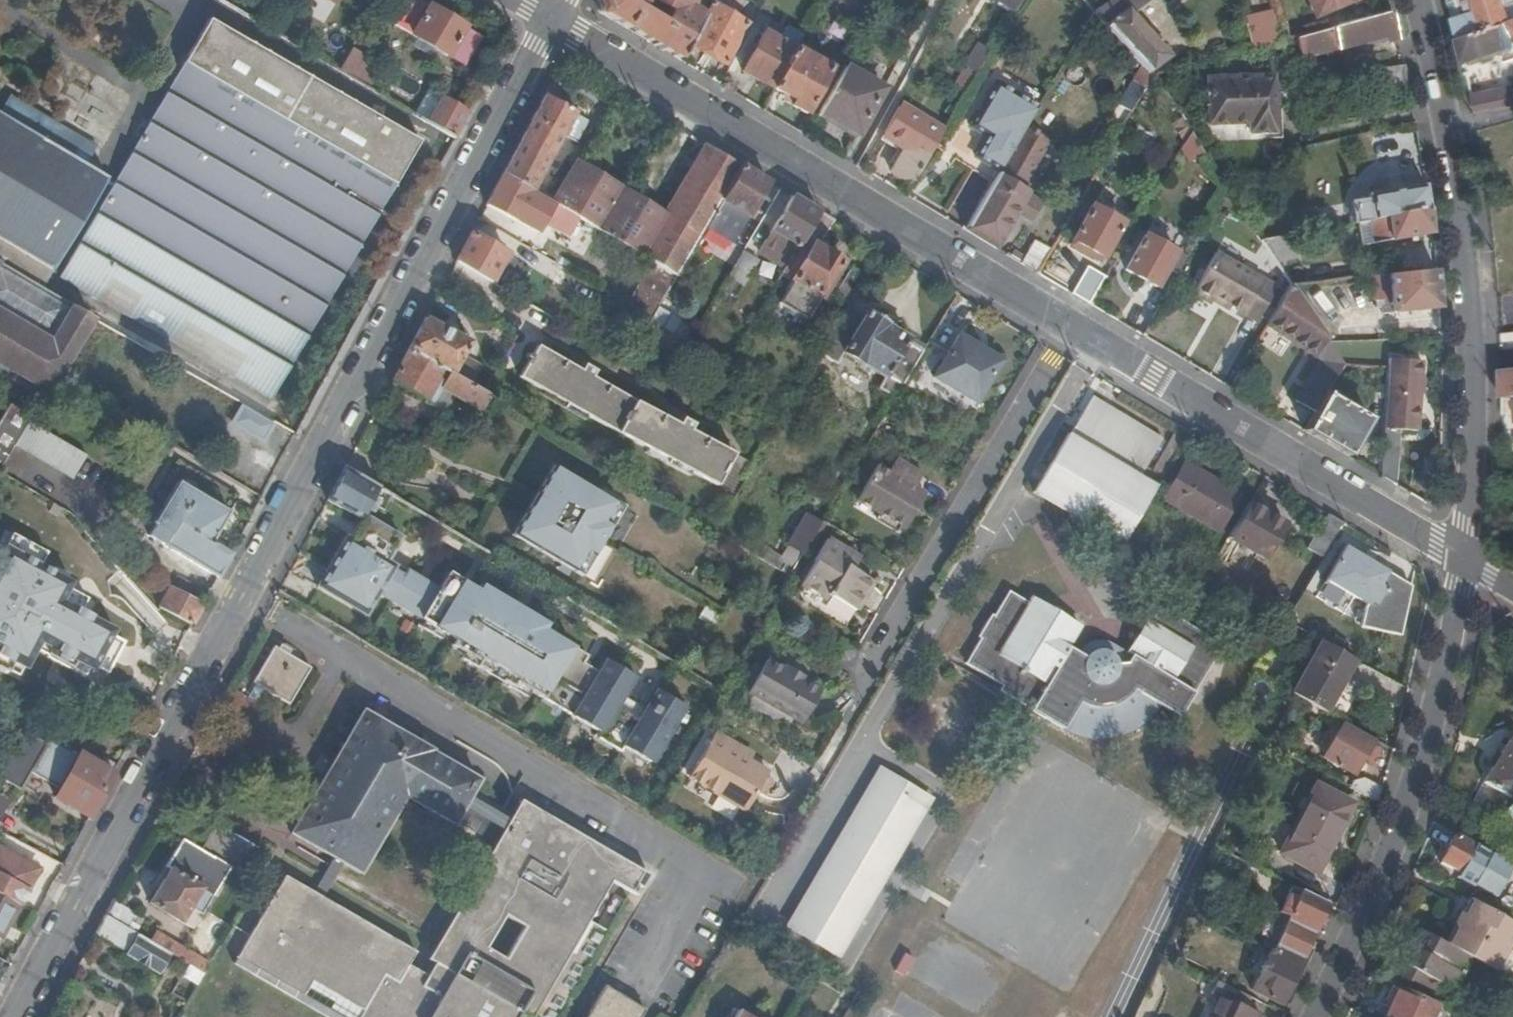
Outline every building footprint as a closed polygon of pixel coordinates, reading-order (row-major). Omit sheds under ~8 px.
[(600,13),(676,58),(699,17),(680,6),(684,0),(596,0),(600,13)] [(704,8),(708,0),(689,0),(704,8)] [(1022,0),(997,0),(996,2),(1014,13),(1022,0)] [(1151,72),(1169,56),(1132,15),(1152,0),(1115,0),(1096,13),(1144,65),(1151,72)] [(1311,17),(1357,0),(1305,0),(1311,17)] [(1457,0),(1448,0),(1453,18),(1461,15),(1457,0)] [(1458,41),(1511,23),(1503,0),(1457,0),(1461,15),(1453,18),(1458,41)] [(1511,23),(1512,23),(1512,0),(1503,0),(1511,23)] [(690,44),(724,63),(746,25),(710,5),(690,44)] [(446,57),(464,27),(430,7),(413,36),(446,57)] [(1280,43),(1273,14),(1243,21),(1251,51),(1260,49),(1280,43)] [(1302,59),(1398,34),(1393,14),(1296,39),(1302,59)] [(187,62),(396,186),(422,143),(212,19),(187,62)] [(1511,23),(1458,41),(1463,63),(1507,48),(1510,52),(1512,51),(1512,23),(1511,23)] [(783,26),(777,38),(792,47),(799,34),(783,26)] [(741,70),(774,88),(795,49),(792,47),(777,38),(763,31),(741,70)] [(975,74),(988,53),(975,45),(962,67),(963,68),(975,74)] [(1226,56),(1224,46),(1212,50),(1215,59),(1226,56)] [(795,49),(774,88),(794,99),(791,103),(805,112),(829,68),(795,49)] [(270,399),(396,186),(187,62),(62,276),(270,399)] [(844,65),(820,110),(857,132),(882,86),(844,65)] [(1131,113),(1154,75),(1151,72),(1144,65),(1142,68),(1120,105),(1131,113)] [(1374,99),(1411,94),(1406,66),(1370,71),(1374,99)] [(951,88),(963,95),(976,75),(975,74),(963,68),(951,88)] [(1272,136),(1274,96),(1274,78),(1211,76),(1210,98),(1207,98),(1206,122),(1246,125),(1246,134),(1272,136)] [(409,103),(418,89),(399,77),(390,92),(409,103)] [(1025,130),(1038,108),(995,82),(968,127),(985,137),(973,157),(999,172),(1001,169),(1012,151),(1025,130)] [(1474,112),(1512,103),(1512,87),(1471,96),(1474,112)] [(82,166),(95,143),(8,92),(0,106),(0,118),(82,166)] [(572,114),(544,97),(503,172),(532,190),(572,114)] [(454,139),(464,121),(439,106),(428,123),(454,139)] [(895,107),(881,133),(905,147),(889,173),(909,186),(940,134),(895,107)] [(41,289),(105,179),(82,166),(0,118),(0,265),(41,289)] [(1174,124),(1186,143),(1193,133),(1182,118),(1174,124)] [(1001,169),(1013,176),(1023,182),(1040,155),(1032,149),(1038,138),(1025,130),(1012,151),(1001,169)] [(1191,165),(1206,155),(1193,133),(1186,143),(1182,151),(1191,165)] [(675,275),(704,228),(740,169),(704,147),(663,214),(573,161),(550,201),(555,204),(600,230),(675,275)] [(567,165),(555,158),(536,192),(549,199),(567,165)] [(730,244),(767,185),(740,169),(704,228),(730,244)] [(990,186),(1003,193),(1013,176),(1001,169),(999,172),(990,186)] [(524,205),(532,190),(503,172),(486,204),(514,221),(520,212),(529,218),(533,210),(524,205)] [(967,226),(964,231),(993,248),(1015,212),(1029,220),(1039,204),(1023,194),(1019,202),(1003,193),(990,186),(967,226)] [(1352,224),(1360,222),(1430,211),(1426,186),(1366,195),(1366,200),(1350,203),(1350,207),(1352,224)] [(520,212),(514,221),(538,234),(544,224),(555,204),(550,201),(532,190),(524,205),(533,210),(529,218),(520,212)] [(785,269),(817,215),(791,199),(758,252),(785,269)] [(600,230),(555,204),(544,224),(577,244),(580,241),(589,246),(600,230)] [(1352,224),(1350,207),(1341,208),(1343,226),(1352,224)] [(1070,241),(1101,259),(1121,225),(1090,208),(1070,241)] [(1364,246),(1432,235),(1430,211),(1360,222),(1364,246)] [(817,248),(833,223),(817,215),(785,269),(780,277),(791,283),(777,306),(805,323),(841,263),(817,248)] [(505,252),(471,232),(455,261),(488,282),(505,252)] [(1167,292),(1187,260),(1147,237),(1126,271),(1156,289),(1158,285),(1167,292)] [(1033,240),(1019,264),(1034,273),(1048,249),(1033,240)] [(753,262),(738,252),(724,276),(738,285),(753,262)] [(1214,257),(1191,298),(1208,308),(1209,306),(1240,325),(1260,294),(1264,289),(1214,257)] [(53,376),(88,317),(41,289),(0,265),(0,368),(43,394),(53,376)] [(645,268),(624,302),(648,318),(670,282),(645,268)] [(851,304),(867,277),(852,268),(835,294),(851,304)] [(1391,315),(1439,310),(1436,270),(1387,277),(1389,301),(1391,315)] [(1087,276),(1075,298),(1088,305),(1102,285),(1087,276)] [(1371,303),(1381,301),(1389,301),(1387,277),(1368,279),(1371,303)] [(1342,367),(1329,345),(1292,288),(1267,329),(1318,362),(1294,402),(1313,413),(1328,391),(1342,367)] [(1240,325),(1251,331),(1271,301),(1260,294),(1240,325)] [(1391,315),(1389,301),(1381,301),(1382,308),(1379,309),(1380,315),(1391,315)] [(648,319),(648,318),(624,302),(623,302),(612,319),(638,335),(648,319)] [(834,365),(840,355),(882,380),(876,390),(892,400),(900,387),(922,350),(908,342),(909,340),(884,325),(885,324),(867,313),(863,318),(848,309),(825,345),(819,356),(834,365)] [(466,341),(424,317),(407,350),(447,373),(466,341)] [(638,335),(632,345),(669,367),(684,342),(648,319),(638,335)] [(943,353),(929,345),(914,370),(970,405),(997,362),(954,336),(943,353)] [(713,487),(731,455),(688,430),(691,425),(679,417),(675,422),(591,375),(596,368),(583,362),(580,368),(537,344),(517,377),(713,487)] [(485,396),(481,393),(447,373),(407,350),(390,380),(428,402),(436,389),(475,411),(485,396)] [(1378,478),(1393,487),(1394,430),(1415,432),(1418,398),(1419,381),(1419,363),(1384,361),(1383,370),(1378,478)] [(707,375),(715,380),(719,374),(710,369),(707,375)] [(1512,397),(1512,369),(1501,370),(1501,397),(1512,397)] [(1313,413),(1301,432),(1344,457),(1368,417),(1328,391),(1313,413)] [(1119,547),(1155,487),(1139,477),(1161,441),(1090,399),(1074,426),(1068,435),(1066,434),(1030,494),(1119,547)] [(29,417),(7,403),(0,414),(0,454),(4,456),(29,417)] [(262,443),(273,425),(242,407),(231,424),(262,443)] [(1180,440),(1171,434),(1149,469),(1159,475),(1180,440)] [(1227,486),(1229,481),(1190,457),(1167,494),(1220,527),(1240,494),(1227,486)] [(854,503),(876,517),(895,529),(901,531),(908,520),(904,513),(916,494),(911,490),(919,477),(893,462),(886,475),(875,468),(854,503)] [(620,508),(550,467),(519,521),(510,536),(580,576),(620,508)] [(376,488),(343,469),(325,501),(357,520),(360,516),(376,488)] [(1242,490),(1229,481),(1227,486),(1240,494),(1242,490)] [(147,537),(217,580),(230,554),(210,542),(227,512),(176,482),(150,524),(152,527),(147,537)] [(922,496),(916,494),(904,513),(908,520),(922,496)] [(1283,526),(1248,504),(1228,539),(1262,560),(1283,526)] [(400,539),(360,516),(357,520),(347,537),(343,535),(311,589),(363,619),(377,596),(452,641),(451,648),(476,664),(475,669),(508,689),(513,685),(596,733),(593,739),(620,754),(622,750),(652,767),(685,708),(649,687),(632,717),(618,709),(634,681),(603,663),(596,674),(583,666),(588,658),(541,630),(543,626),(477,588),(475,592),(446,576),(437,592),(386,562),(400,539)] [(800,553),(818,524),(804,516),(787,545),(800,553)] [(895,529),(876,517),(873,524),(891,535),(895,529)] [(1326,551),(1341,526),(1327,517),(1312,542),(1326,551)] [(845,566),(850,556),(823,540),(811,561),(812,563),(799,584),(824,600),(827,595),(855,611),(871,582),(852,570),(845,566)] [(1398,638),(1409,589),(1344,550),(1324,582),(1363,605),(1358,629),(1398,638)] [(859,559),(850,556),(845,566),(852,570),(859,559)] [(158,607),(191,627),(202,608),(169,589),(158,607)] [(1175,717),(1218,644),(1154,608),(1147,622),(1142,620),(1121,657),(1116,654),(1114,649),(1105,644),(1090,644),(1074,655),(1065,650),(1077,630),(1028,601),(1026,605),(1005,593),(990,618),(986,616),(973,638),(977,641),(963,666),(999,687),(996,692),(1071,737),(1096,742),(1116,739),(1142,724),(1158,708),(1175,717)] [(66,637),(75,624),(54,611),(44,625),(31,617),(8,656),(21,663),(13,677),(35,690),(43,676),(46,677),(68,640),(66,637)] [(1246,647),(1259,656),(1263,649),(1250,641),(1246,647)] [(1325,715),(1356,664),(1321,644),(1291,696),(1325,715)] [(287,652),(277,646),(274,650),(285,656),(287,652)] [(285,708),(308,669),(285,656),(274,650),(270,648),(249,686),(285,708)] [(800,725),(818,692),(801,682),(802,679),(782,668),(780,670),(764,661),(745,692),(800,725)] [(942,703),(923,728),(954,750),(972,725),(942,703)] [(459,810),(470,790),(475,781),(429,754),(426,749),(360,710),(288,832),(330,858),(338,863),(356,873),(400,798),(448,826),(459,810)] [(1352,777),(1373,743),(1342,726),(1323,761),(1352,777)] [(89,817),(116,767),(104,759),(98,766),(78,754),(75,759),(46,742),(43,745),(17,731),(0,759),(0,777),(5,780),(17,787),(28,770),(60,789),(55,797),(89,817)] [(740,811),(763,775),(735,757),(740,750),(712,732),(685,776),(740,811)] [(1487,787),(1511,801),(1512,798),(1512,744),(1487,787)] [(834,957),(928,800),(881,772),(787,928),(834,957)] [(1350,790),(1375,804),(1381,787),(1364,778),(1354,782),(1350,790)] [(1315,875),(1351,807),(1317,789),(1281,857),(1315,875)] [(478,1016),(519,1016),(523,1010),(533,1016),(550,1016),(604,929),(574,910),(596,872),(627,890),(632,883),(637,887),(645,874),(519,799),(510,813),(470,790),(459,810),(497,833),(421,960),(428,965),(419,978),(401,966),(409,954),(318,896),(338,863),(330,858),(313,886),(285,868),(270,893),(427,987),(478,1016)] [(10,799),(0,794),(0,817),(10,799)] [(198,849),(229,868),(241,874),(255,850),(213,824),(198,849)] [(1481,851),(1457,838),(1441,867),(1459,878),(1457,882),(1473,892),(1493,858),(1481,851)] [(198,849),(179,839),(163,866),(168,869),(147,906),(178,924),(188,909),(199,916),(229,868),(198,849)] [(17,906),(25,892),(21,888),(32,868),(0,850),(0,897),(17,906)] [(1210,875),(1213,869),(1205,865),(1202,872),(1210,875)] [(1291,977),(1298,980),(1303,970),(1296,966),(1327,907),(1293,891),(1289,900),(1285,898),(1280,908),(1287,912),(1248,990),(1278,1004),(1291,977)] [(356,1016),(408,1016),(427,987),(270,893),(243,937),(263,949),(258,957),(356,1016)] [(17,906),(0,897),(0,937),(17,906)] [(135,913),(111,899),(102,916),(126,929),(135,913)] [(1470,903),(1468,908),(1500,925),(1481,965),(1501,976),(1512,953),(1512,950),(1510,946),(1512,942),(1512,925),(1470,903)] [(1453,950),(1458,953),(1481,965),(1500,925),(1468,908),(1463,919),(1468,922),(1453,950)] [(188,909),(178,924),(190,932),(199,916),(188,909)] [(126,929),(102,916),(91,935),(127,954),(137,937),(126,929)] [(148,943),(168,954),(202,974),(209,964),(154,931),(148,943)] [(1405,966),(1441,985),(1458,953),(1453,950),(1422,934),(1416,931),(1398,962),(1405,966)] [(148,943),(137,937),(127,954),(157,972),(168,954),(148,943)] [(233,952),(253,965),(258,957),(263,949),(243,937),(233,952)] [(915,960),(904,954),(894,972),(905,978),(915,960)] [(258,957),(253,965),(339,1016),(356,1016),(258,957)] [(1397,979),(1435,996),(1441,985),(1405,966),(1397,979)] [(202,975),(188,967),(181,978),(195,986),(202,975)] [(1249,997),(1215,981),(1209,994),(1218,999),(1209,1016),(1256,1016),(1243,1010),(1249,997)] [(427,987),(408,1016),(478,1016),(427,987)] [(637,1011),(597,988),(581,1016),(634,1016),(637,1011)] [(1439,1010),(1401,992),(1390,1016),(1436,1016),(1439,1010)]
